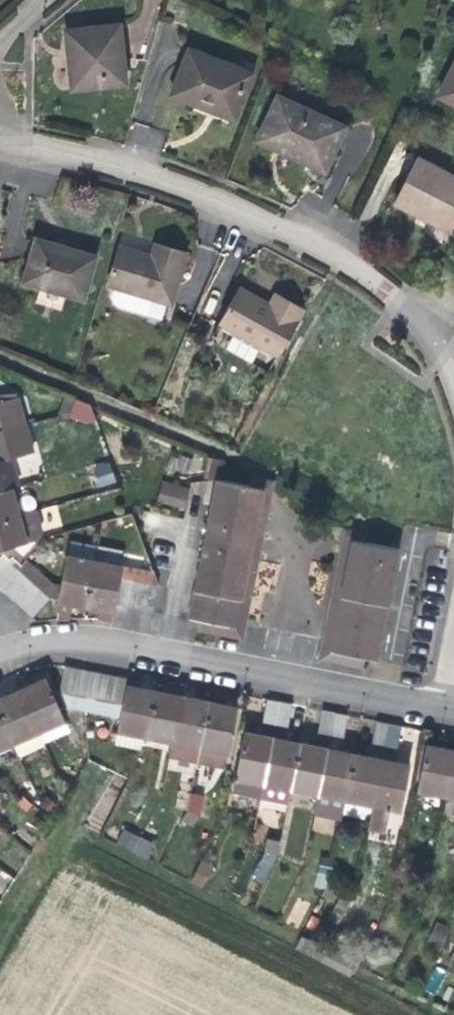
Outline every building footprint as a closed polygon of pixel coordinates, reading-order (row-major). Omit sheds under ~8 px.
[(125,83),(119,24),(93,27),(66,30),(72,89),(125,83)] [(189,49),(171,95),(206,108),(234,120),(252,73),(189,49)] [(439,95),(453,103),(453,65),(439,95)] [(278,97),(258,140),(289,154),(324,170),(343,127),(278,97)] [(453,233),(453,177),(417,158),(394,202),(428,220),(453,233)] [(82,298),(95,257),(63,247),(62,252),(56,250),(35,244),(24,281),(40,286),(33,311),(59,319),(66,294),(82,298)] [(167,303),(171,305),(187,253),(156,244),(152,257),(144,254),(119,247),(107,286),(114,288),(112,292),(112,296),(112,301),(115,304),(119,307),(147,316),(152,299),(167,303)] [(220,324),(277,356),(303,309),(275,294),(269,305),(261,301),(239,289),(220,324)] [(161,320),(167,303),(152,299),(147,316),(161,320)] [(25,425),(16,393),(0,395),(0,431),(25,425)] [(69,413),(74,398),(66,395),(59,415),(69,413)] [(96,419),(91,405),(74,398),(69,413),(68,417),(87,422),(96,419)] [(10,458),(32,452),(25,425),(0,431),(0,460),(10,458)] [(10,458),(0,460),(0,490),(11,487),(17,485),(10,458)] [(109,462),(97,466),(102,484),(115,480),(109,462)] [(268,503),(273,481),(251,477),(249,486),(262,488),(235,627),(201,621),(199,630),(242,638),(246,619),(253,581),(258,554),(264,526),(268,503)] [(249,486),(217,479),(189,618),(201,621),(235,627),(262,488),(249,486)] [(189,488),(162,482),(157,503),(171,506),(184,509),(189,488)] [(11,487),(0,490),(0,520),(18,515),(11,487)] [(18,515),(26,542),(35,540),(41,530),(35,510),(18,515)] [(26,542),(18,515),(0,520),(0,549),(26,542)] [(354,531),(345,529),(340,556),(348,558),(352,540),(354,531)] [(367,534),(354,531),(352,540),(365,542),(367,534)] [(66,555),(94,561),(97,546),(69,540),(66,555)] [(364,658),(375,660),(397,549),(365,542),(352,540),(348,558),(340,556),(337,566),(346,568),(343,586),(334,584),(330,604),(339,605),(335,623),(327,621),(325,631),(334,633),(330,651),(364,658)] [(125,551),(97,546),(94,561),(122,566),(124,557),(125,551)] [(0,557),(0,589),(3,592),(21,572),(18,569),(21,565),(12,556),(9,559),(3,553),(0,557)] [(94,561),(66,555),(61,586),(58,600),(56,609),(70,612),(72,603),(77,605),(86,606),(94,561)] [(122,566),(120,577),(133,580),(146,583),(158,585),(150,562),(124,557),(122,566)] [(31,580),(40,589),(45,593),(53,584),(26,560),(21,565),(18,569),(21,572),(31,580)] [(113,611),(115,604),(120,577),(122,566),(94,561),(86,606),(92,607),(99,609),(98,617),(110,620),(112,611),(113,611)] [(337,566),(334,584),(343,586),(346,568),(337,566)] [(31,580),(21,572),(3,592),(13,600),(31,580)] [(128,607),(133,580),(120,577),(115,604),(128,607)] [(40,589),(31,580),(13,600),(22,609),(40,589)] [(146,583),(133,580),(128,607),(141,609),(146,583)] [(158,585),(146,583),(141,609),(154,611),(158,585)] [(61,586),(53,584),(45,593),(50,598),(58,600),(61,586)] [(45,593),(40,589),(22,609),(32,618),(50,598),(45,593)] [(330,604),(327,621),(335,623),(339,605),(330,604)] [(362,667),(364,658),(330,651),(334,633),(325,631),(319,658),(362,667)] [(59,692),(71,694),(76,668),(64,665),(59,692)] [(71,694),(84,696),(89,670),(76,668),(71,694)] [(84,696),(97,699),(102,673),(89,670),(84,696)] [(143,674),(129,671),(127,678),(126,685),(140,688),(143,674)] [(97,699),(109,701),(114,675),(102,673),(97,699)] [(114,675),(109,701),(122,704),(126,685),(127,678),(114,675)] [(33,684),(19,690),(43,743),(69,731),(45,678),(33,684)] [(140,688),(126,685),(122,704),(120,717),(117,731),(144,736),(153,691),(145,689),(140,688)] [(183,689),(181,696),(194,699),(196,691),(183,689)] [(0,698),(0,715),(12,743),(17,754),(43,743),(19,690),(8,695),(0,698)] [(165,693),(153,691),(144,736),(172,741),(181,696),(165,693)] [(65,706),(120,717),(122,704),(109,701),(97,699),(84,696),(71,694),(59,692),(65,706)] [(194,699),(181,696),(172,741),(170,756),(197,761),(209,701),(200,700),(194,699)] [(259,735),(272,738),(280,701),(273,700),(267,698),(259,735)] [(221,704),(209,701),(197,761),(225,767),(237,707),(221,704)] [(280,701),(272,738),(285,740),(293,704),(287,702),(280,701)] [(314,746),(327,749),(334,712),(328,711),(322,709),(314,746)] [(334,712),(327,749),(340,751),(348,715),(341,713),(334,712)] [(12,743),(0,715),(0,749),(12,743)] [(368,757),(381,760),(389,723),(381,721),(376,720),(368,757)] [(389,723),(381,760),(395,762),(402,725),(396,724),(389,723)] [(142,748),(144,736),(117,731),(115,742),(142,748)] [(237,778),(263,783),(272,738),(259,735),(245,732),(236,778),(237,778)] [(272,738),(263,783),(290,789),(300,743),(285,740),(272,738)] [(318,794),(327,749),(314,746),(300,743),(290,789),(318,794)] [(426,745),(417,790),(445,796),(453,751),(453,750),(441,748),(426,745)] [(318,794),(345,799),(354,754),(340,751),(327,749),(318,794)] [(445,796),(453,797),(453,751),(445,796)] [(345,799),(372,805),(381,760),(368,757),(354,754),(345,799)] [(381,760),(372,805),(389,808),(400,810),(409,765),(395,762),(381,760)] [(260,798),(263,783),(237,778),(234,792),(260,798)] [(290,789),(263,783),(260,798),(287,803),(290,789)] [(187,809),(198,815),(202,795),(190,793),(187,809)] [(342,814),(345,799),(318,794),(314,814),(341,819),(342,814)] [(369,820),(372,805),(345,799),(342,814),(369,820)] [(389,808),(372,805),(369,820),(368,827),(385,831),(389,808)] [(193,825),(198,815),(187,809),(182,819),(193,825)] [(154,845),(123,832),(117,845),(148,858),(154,845)] [(265,861),(272,864),(276,854),(280,841),(269,838),(266,849),(261,859),(265,861)] [(330,875),(333,860),(321,858),(318,872),(330,875)] [(201,860),(196,871),(206,876),(212,865),(201,860)] [(272,864),(265,861),(256,876),(264,880),(272,864)] [(196,871),(191,881),(201,886),(206,876),(196,871)] [(330,875),(318,872),(315,884),(326,887),(329,881),(330,875)] [(439,949),(449,928),(436,922),(426,943),(439,949)] [(321,960),(326,949),(302,937),(296,948),(321,960)]
